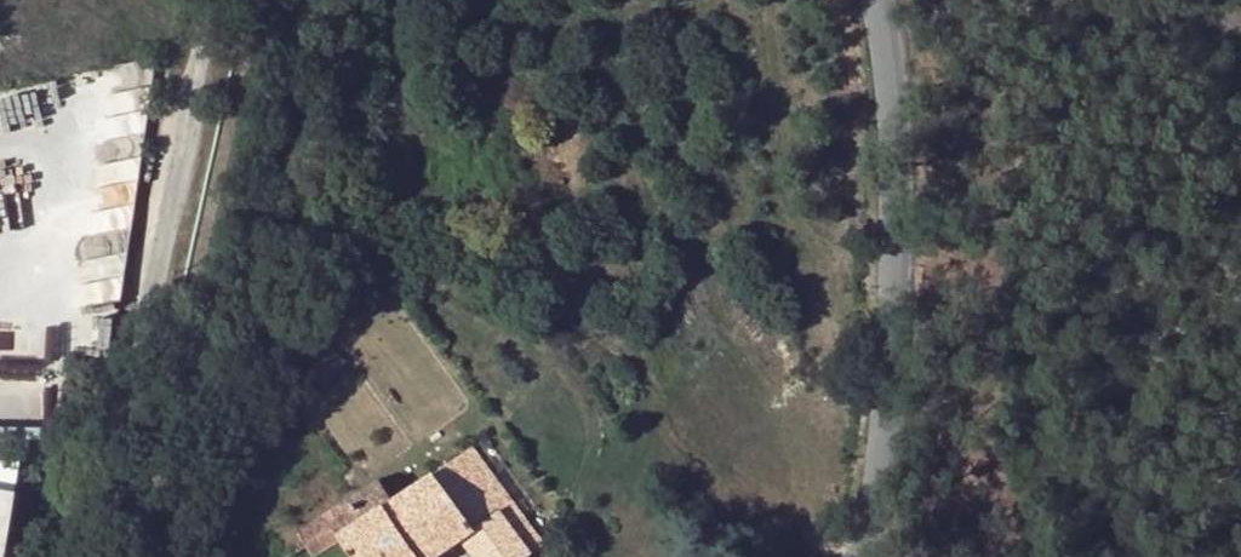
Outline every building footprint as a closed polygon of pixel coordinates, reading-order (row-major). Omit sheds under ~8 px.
[(43,440),(43,428),(0,428),(0,439),(43,440)] [(530,555),(513,530),(524,521),(520,516),(472,449),(446,466),(391,501),(379,483),(298,537),(304,546),(310,556),(325,546),(336,539),(348,556),(431,556),(435,555),(463,537),(476,556),(527,556),(530,555)] [(0,492),(0,556),(7,556),(17,495),(0,492)] [(543,547),(524,521),(513,530),(530,555),(543,547)]
